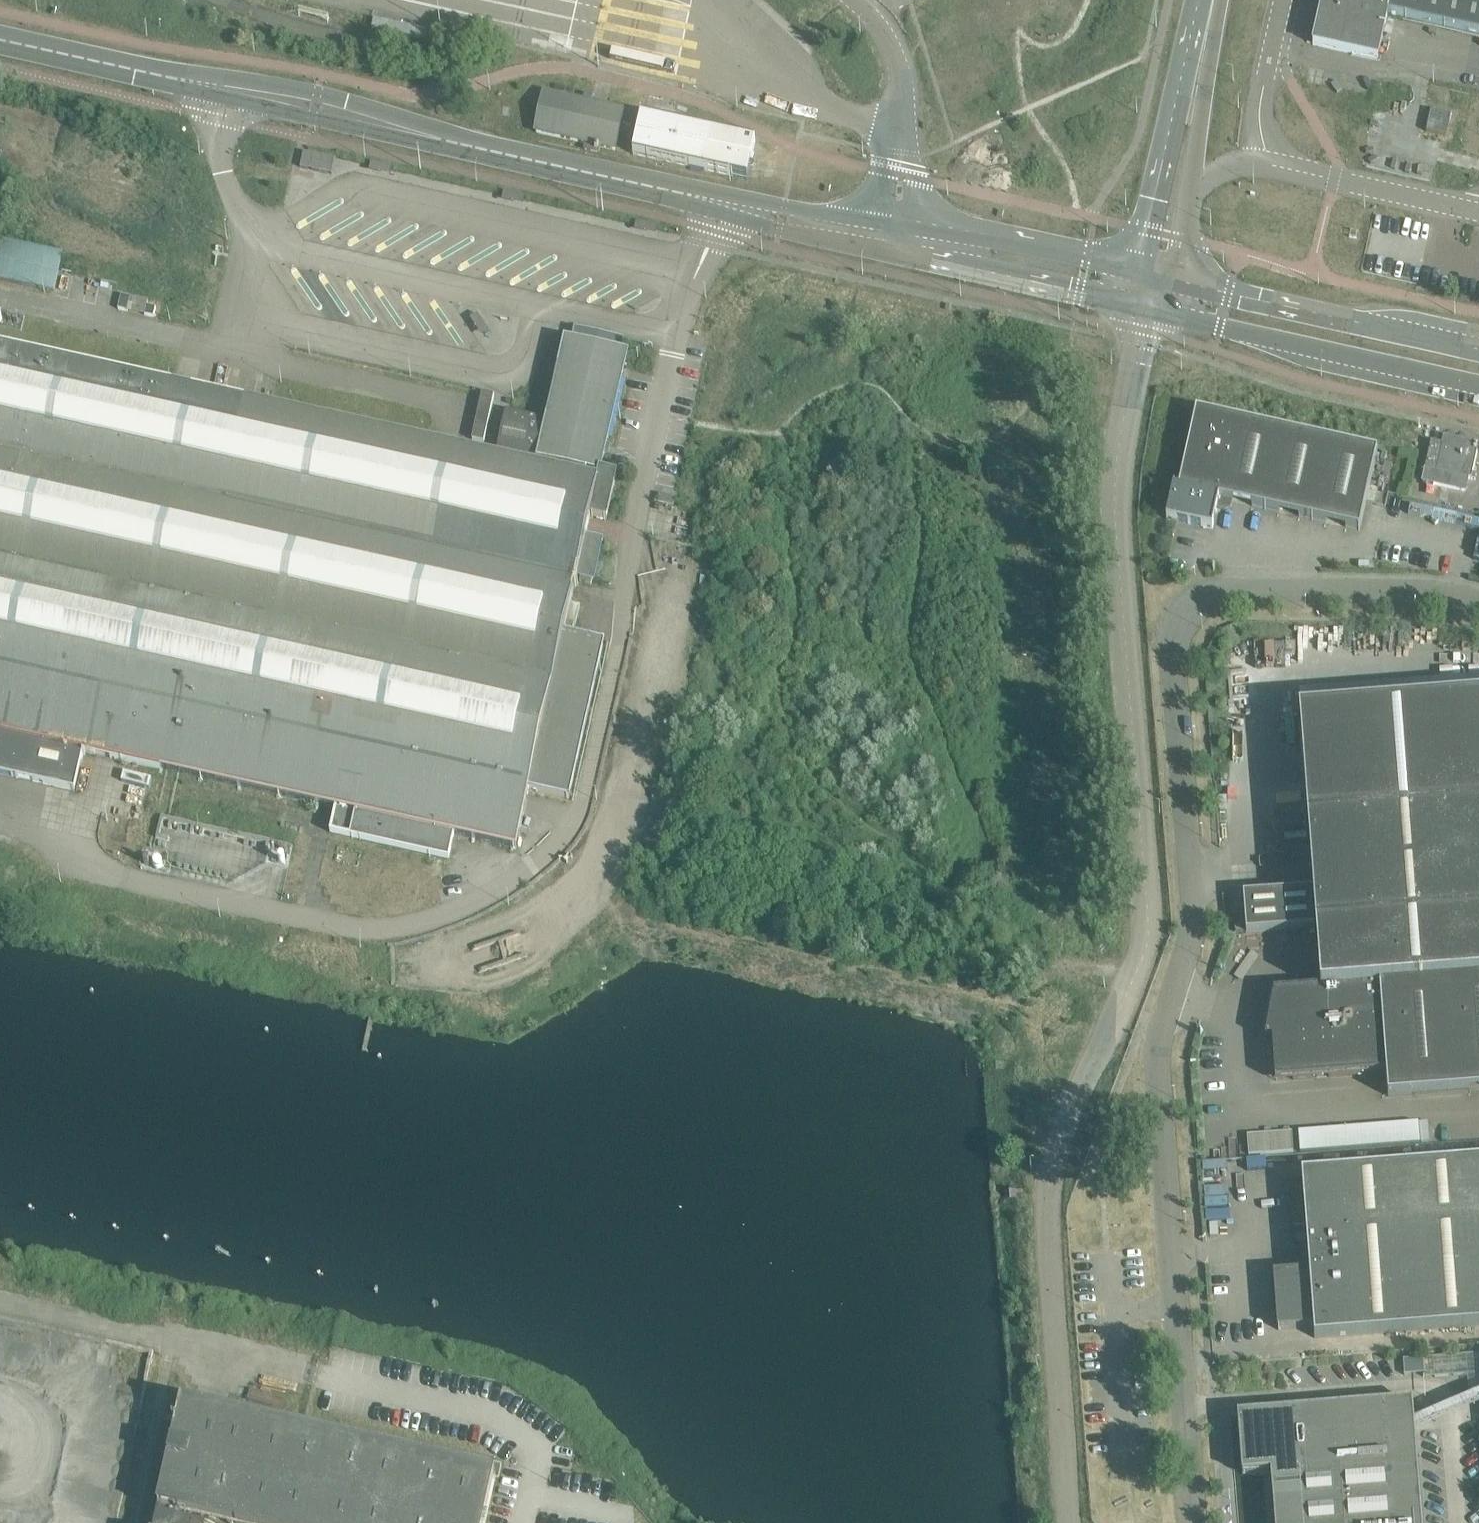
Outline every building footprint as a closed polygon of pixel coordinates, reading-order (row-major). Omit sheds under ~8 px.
[(1390,0),(1322,0),(1312,43),(1377,58),(1388,12),(1390,0)] [(1388,12),(1478,32),(1478,0),(1390,0),(1388,12)] [(590,102),(544,92),(535,132),(586,143),(585,149),(597,152),(599,146),(614,149),(623,110),(597,104),(598,99),(591,98),(590,102)] [(1451,114),(1431,109),(1426,130),(1446,135),(1451,114)] [(755,140),(641,115),(633,154),(747,179),(755,140)] [(64,249),(10,239),(7,251),(0,250),(0,277),(57,288),(64,249)] [(75,790),(83,755),(84,751),(120,759),(119,763),(122,764),(123,760),(159,768),(158,772),(161,772),(162,769),(198,777),(198,780),(200,781),(201,777),(237,785),(237,789),(239,790),(240,786),(277,794),(276,798),(278,799),(279,795),(315,803),(315,807),(317,807),(318,803),(335,807),(330,832),(448,858),(454,835),(472,839),(471,843),(473,843),(474,839),(511,848),(510,852),(512,852),(513,848),(515,849),(528,790),(568,798),(602,645),(571,638),(573,625),(566,623),(576,575),(593,579),(602,539),(585,535),(590,516),(606,519),(616,475),(600,471),(626,354),(618,352),(621,340),(576,330),(573,342),(566,340),(548,420),(506,411),(495,460),(0,350),(0,773),(75,790)] [(493,395),(482,392),(471,439),(483,441),(493,395)] [(1377,450),(1196,410),(1179,488),(1174,487),(1175,485),(1173,485),(1166,518),(1212,529),(1219,498),(1359,530),(1377,450)] [(1448,445),(1431,441),(1422,481),(1427,482),(1426,486),(1433,488),(1434,483),(1465,490),(1468,477),(1471,478),(1477,451),(1458,447),(1459,440),(1450,438),(1448,445)] [(1243,895),(1246,933),(1316,928),(1316,929),(1478,916),(1478,676),(1476,641),(1295,655),(1298,691),(1299,713),(1313,889),(1243,895)] [(1316,929),(1320,988),(1272,991),(1262,1039),(1264,1039),(1264,1037),(1268,1038),(1271,1081),(1382,1072),(1384,1095),(1478,1088),(1478,916),(1316,929)] [(1301,1143),(1419,1139),(1418,1124),(1300,1128),(1301,1143)] [(1298,1174),(1305,1271),(1269,1274),(1273,1330),(1309,1327),(1310,1338),(1478,1325),(1478,1161),(1298,1174)] [(1304,1522),(1422,1522),(1412,1401),(1238,1415),(1242,1474),(1300,1470),(1304,1522)] [(183,1406),(157,1522),(485,1522),(496,1476),(225,1416),(183,1406)]
